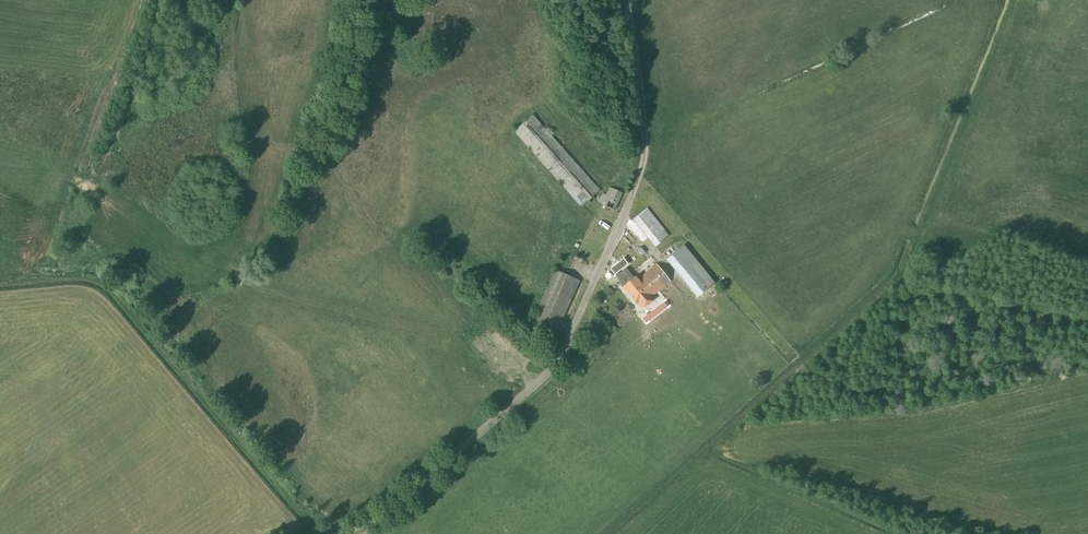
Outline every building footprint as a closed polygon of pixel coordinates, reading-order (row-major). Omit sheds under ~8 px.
[(514,131),(581,207),(599,191),(532,115),(514,131)] [(622,193),(609,187),(602,205),(614,211),(622,193)] [(634,219),(656,246),(669,236),(646,209),(634,219)] [(667,260),(697,297),(715,283),(684,246),(667,260)] [(624,258),(610,269),(615,274),(628,264),(624,258)] [(638,303),(642,309),(654,300),(651,296),(670,281),(657,265),(638,280),(636,278),(635,279),(626,268),(616,277),(620,282),(619,282),(637,304),(638,303)] [(530,331),(550,340),(555,330),(557,331),(579,281),(555,270),(533,320),(535,321),(530,331)] [(608,287),(604,292),(610,297),(613,292),(608,287)]
